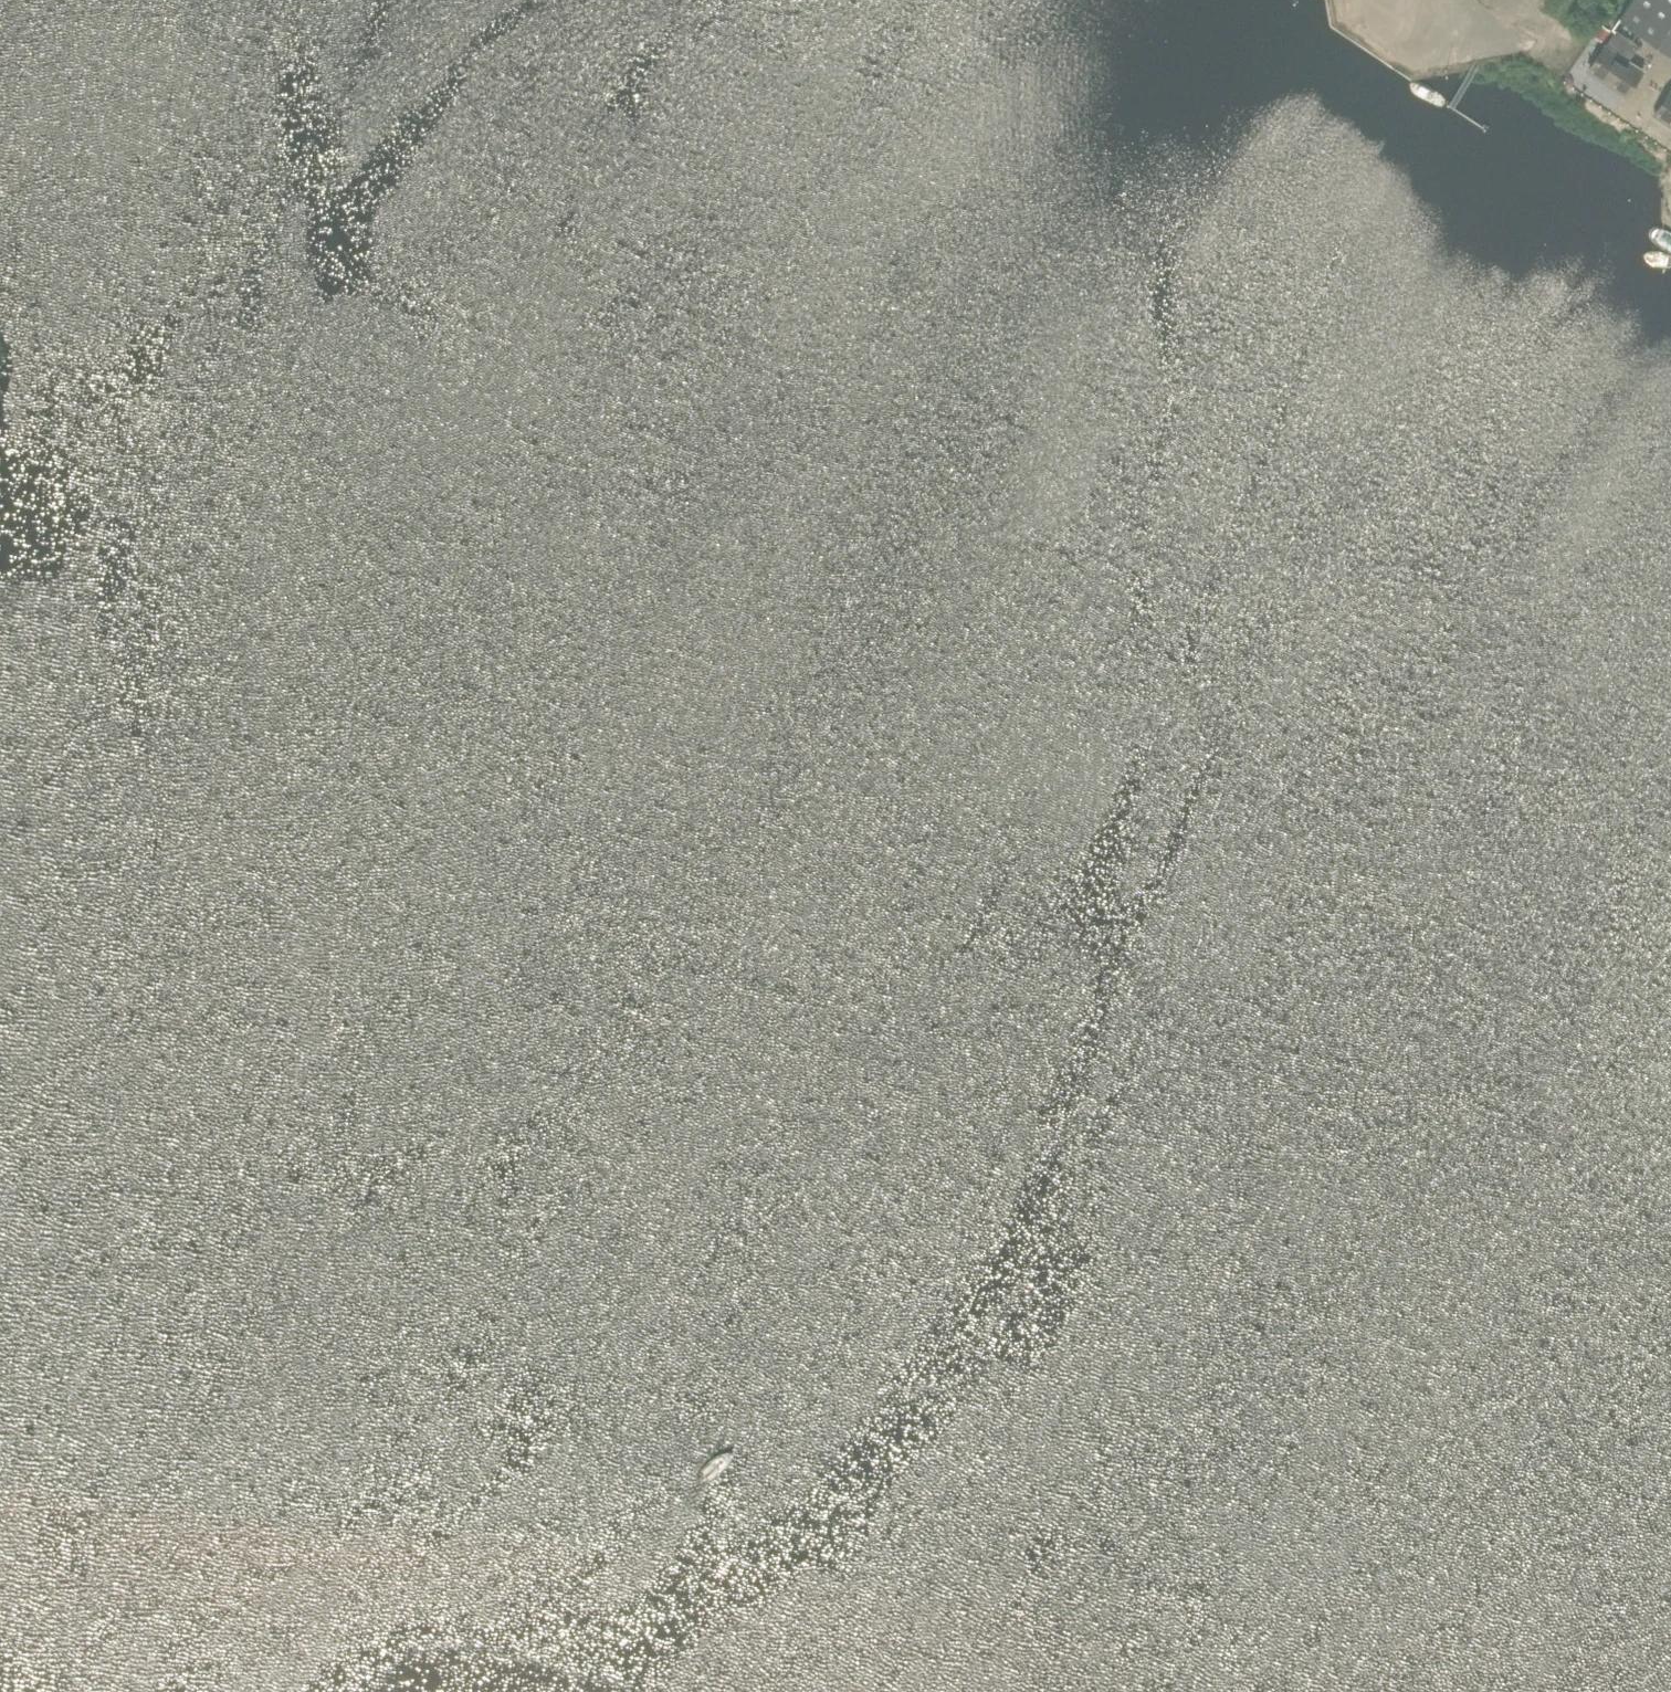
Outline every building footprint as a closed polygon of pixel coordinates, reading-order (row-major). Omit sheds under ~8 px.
[(1619,16),(1670,50),(1670,0),(1630,0),(1619,16)] [(1642,68),(1628,59),(1638,44),(1616,29),(1606,43),(1605,43),(1588,69),(1624,93),(1642,68)] [(1654,113),(1670,124),(1670,87),(1654,113)]
